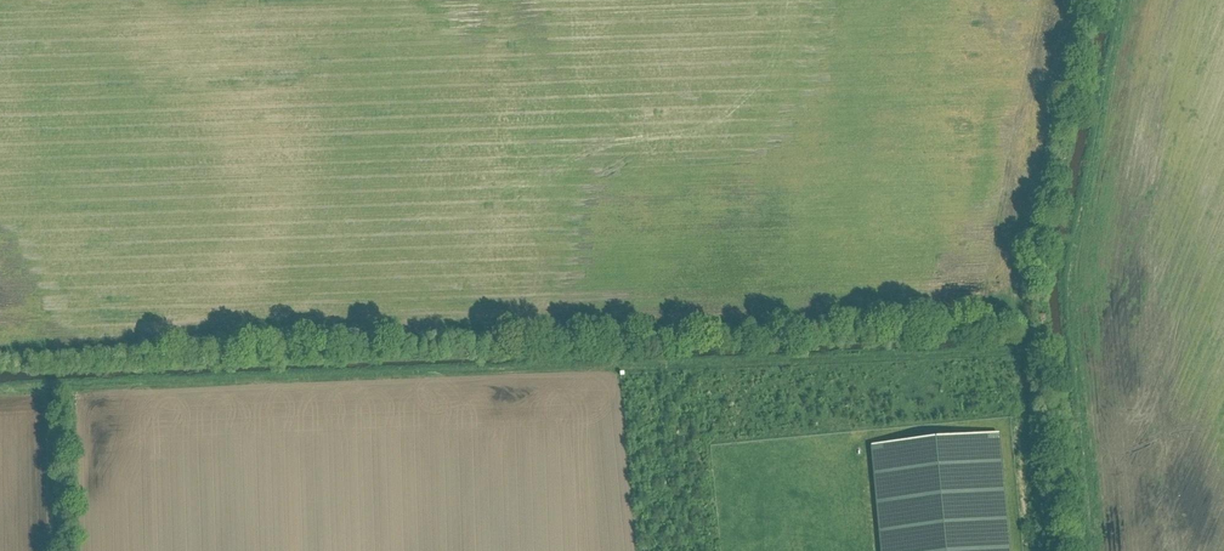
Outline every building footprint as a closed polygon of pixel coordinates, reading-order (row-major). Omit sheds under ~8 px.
[(870,448),(880,550),(1010,550),(999,436),(870,448)]
